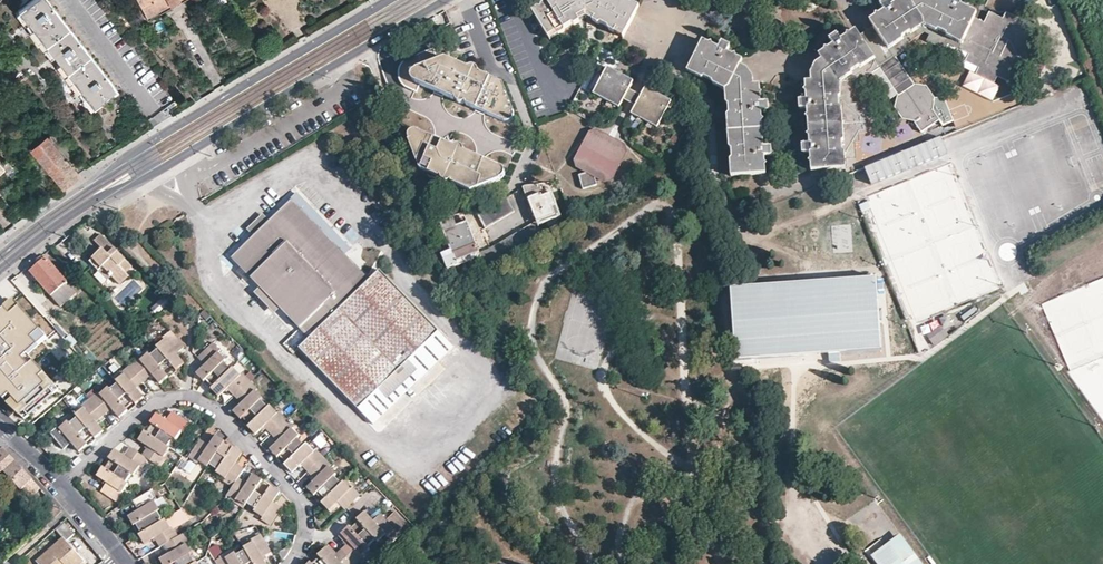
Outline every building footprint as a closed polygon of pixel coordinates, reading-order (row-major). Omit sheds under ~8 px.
[(116,89),(47,0),(32,0),(19,10),(93,106),(116,89)] [(178,0),(137,0),(146,17),(178,0)] [(187,0),(178,0),(146,17),(148,21),(187,0)] [(550,0),(544,0),(533,7),(537,13),(552,4),(550,0)] [(616,30),(619,25),(627,30),(638,10),(623,1),(623,0),(550,0),(552,4),(537,13),(549,33),(558,27),(561,32),(566,29),(567,26),(574,21),(577,22),(582,19),(579,14),(589,9),(597,14),(594,18),(600,21),(603,20),(610,24),(611,28),(616,30)] [(641,4),(635,0),(623,0),(623,1),(638,10),(641,5),(641,4)] [(848,166),(848,157),(854,156),(857,153),(856,140),(861,139),(860,130),(865,130),(868,127),(867,114),(863,110),(859,111),(858,103),(853,103),(852,81),(865,72),(867,75),(882,66),(885,70),(900,60),(897,55),(912,46),(910,42),(928,30),(934,33),(932,38),(933,40),(946,46),(949,45),(950,41),(973,53),(970,60),(983,66),(981,71),(983,75),(993,80),(997,78),(999,75),(1012,81),(1021,63),(1025,65),(1030,55),(1026,53),(1036,34),(1024,28),(1026,24),(1025,21),(1014,15),(1010,17),(1008,19),(995,13),(989,24),(978,18),(943,0),(914,0),(897,11),(876,24),(868,30),(861,34),(837,50),(823,59),(817,64),(813,73),(814,79),(817,124),(821,169),(848,166)] [(876,24),(897,11),(914,0),(904,0),(904,1),(901,0),(896,4),(893,0),(885,0),(883,2),(888,9),(882,12),(882,15),(879,14),(872,19),(876,24)] [(978,18),(981,12),(975,9),(971,10),(971,7),(966,5),(968,0),(957,0),(956,0),(943,0),(978,18)] [(579,14),(582,19),(589,15),(594,18),(597,14),(589,9),(579,14)] [(619,25),(616,30),(625,34),(627,30),(619,25)] [(558,27),(549,33),(551,38),(561,32),(558,27)] [(821,54),(823,59),(837,50),(861,34),(858,29),(852,33),(852,36),(849,36),(843,40),(838,32),(831,37),(835,43),(829,48),(829,50),(826,50),(821,54)] [(705,36),(702,43),(741,63),(744,57),(738,53),(737,54),(736,54),(735,53),(735,52),(730,49),(733,42),(724,37),(720,44),(715,42),(714,43),(713,42),(712,41),(713,40),(705,36)] [(760,173),(758,128),(755,83),(754,76),(749,67),(741,63),(702,43),(691,63),(700,68),(697,73),(703,76),(707,74),(713,77),(715,82),(719,84),(722,79),(729,82),(726,87),(732,88),(732,94),(726,95),(727,101),(730,103),(730,110),(728,114),(728,119),(733,119),(734,129),(734,139),(729,140),(729,145),(732,148),(732,155),(730,158),(730,164),(736,164),(736,175),(760,173)] [(453,100),(454,100),(456,98),(466,102),(465,105),(467,105),(466,107),(505,123),(507,116),(514,113),(503,85),(447,61),(438,64),(433,51),(411,61),(406,63),(403,67),(401,71),(400,77),(401,83),(404,87),(407,90),(416,95),(420,87),(453,101),(453,100)] [(900,60),(885,70),(900,94),(905,91),(900,83),(907,79),(911,87),(916,84),(900,60)] [(691,63),(689,68),(697,73),(700,68),(691,63)] [(622,105),(626,97),(619,94),(625,84),(632,87),(636,79),(611,65),(596,91),(622,105)] [(722,79),(719,84),(726,87),(729,82),(722,79)] [(809,119),(810,125),(817,124),(814,79),(807,80),(807,84),(808,88),(810,90),(808,91),(808,98),(800,99),(800,109),(809,109),(810,115),(812,116),(809,119)] [(905,91),(911,87),(907,79),(900,83),(905,91)] [(763,86),(763,83),(755,83),(758,128),(764,128),(764,122),(760,121),(763,118),(763,111),(771,110),(770,102),(762,102),(762,95),(759,93),(762,91),(761,86),(763,86)] [(619,94),(626,97),(632,87),(625,84),(619,94)] [(928,87),(916,84),(911,87),(905,91),(900,94),(901,95),(900,105),(906,115),(917,119),(917,121),(924,131),(942,119),(936,110),(934,109),(934,97),(928,87)] [(651,98),(645,108),(638,104),(633,112),(659,127),(674,100),(648,86),(643,94),(651,98)] [(626,97),(638,104),(643,94),(632,87),(626,97)] [(638,104),(645,108),(651,98),(643,94),(638,104)] [(465,105),(466,102),(456,98),(454,100),(455,100),(455,101),(459,106),(460,106),(465,105)] [(514,116),(514,113),(507,116),(505,123),(507,123),(509,122),(512,120),(514,116)] [(820,169),(821,169),(817,124),(810,125),(811,132),(813,134),(811,138),(811,142),(803,144),(804,153),(812,153),(812,159),(815,160),(812,163),(813,170),(820,169)] [(764,136),(764,128),(758,128),(760,173),(766,173),(766,166),(763,164),(766,161),(765,156),(774,155),(773,146),(764,146),(764,140),(762,139),(764,136)] [(626,145),(600,130),(593,131),(577,160),(580,167),(589,172),(589,173),(580,178),(588,191),(599,184),(596,177),(596,176),(606,181),(613,179),(628,151),(626,145)] [(408,139),(409,141),(415,139),(418,132),(415,132),(413,132),(411,133),(409,136),(408,139)] [(502,167),(418,132),(415,139),(409,141),(420,170),(440,180),(442,178),(452,182),(452,184),(471,192),(501,179),(499,173),(502,167)] [(31,149),(63,188),(78,175),(46,137),(31,149)] [(941,139),(863,165),(869,182),(946,156),(941,139)] [(909,321),(999,290),(955,164),(857,198),(872,240),(877,238),(885,259),(891,257),(901,287),(898,289),(909,321)] [(533,210),(536,219),(537,219),(538,222),(562,214),(557,200),(556,200),(552,191),(545,193),(541,184),(523,185),(532,210),(533,210)] [(514,211),(505,196),(478,213),(487,228),(514,211)] [(439,331),(380,271),(370,279),(290,198),(268,220),(252,235),(231,256),(260,286),(281,307),(310,337),(300,347),(358,409),(378,389),(408,361),(439,331)] [(246,229),(252,235),(268,220),(262,214),(246,229)] [(457,226),(468,222),(466,216),(455,220),(457,226)] [(477,246),(468,222),(457,226),(455,220),(454,219),(441,224),(450,250),(441,254),(447,268),(469,260),(468,257),(466,252),(465,250),(477,246)] [(542,235),(543,234),(538,222),(537,219),(536,219),(529,223),(535,239),(542,235)] [(522,228),(528,243),(535,239),(529,223),(522,228)] [(522,228),(514,232),(520,248),(528,243),(522,228)] [(506,236),(512,252),(520,248),(514,232),(506,236)] [(104,267),(113,276),(121,284),(129,276),(126,273),(133,266),(102,235),(95,242),(100,248),(103,250),(96,257),(90,263),(99,272),(104,267)] [(506,236),(498,241),(504,257),(512,252),(506,236)] [(498,241),(490,246),(496,261),(504,257),(498,241)] [(490,246),(479,252),(485,268),(496,262),(496,261),(490,246)] [(103,250),(100,248),(93,254),(96,257),(103,250)] [(477,248),(466,252),(468,257),(478,253),(477,248)] [(30,271),(61,306),(77,292),(45,257),(43,259),(37,264),(30,271)] [(104,267),(99,272),(108,281),(113,276),(104,267)] [(881,349),(877,277),(732,288),(737,359),(829,353),(839,352),(881,349)] [(1041,300),(1066,368),(1102,355),(1102,278),(1041,300)] [(260,286),(254,293),(274,314),(281,307),(260,286)] [(21,293),(0,311),(0,403),(19,423),(56,389),(26,357),(54,330),(21,293)] [(156,314),(167,305),(162,299),(151,308),(156,314)] [(935,318),(921,329),(933,346),(948,336),(935,318)] [(63,330),(54,321),(52,323),(60,333),(63,330)] [(164,337),(165,338),(177,353),(181,350),(185,347),(172,330),(164,337)] [(69,334),(65,338),(72,346),(77,343),(69,334)] [(177,353),(165,338),(156,346),(158,348),(151,353),(149,351),(141,359),(153,374),(161,383),(169,376),(168,374),(174,368),(176,370),(185,363),(177,353)] [(221,348),(214,340),(198,356),(201,359),(205,363),(219,350),(221,348)] [(226,359),(219,350),(205,363),(196,372),(204,379),(206,378),(212,385),(211,386),(219,394),(228,386),(240,373),(233,365),(231,367),(224,360),(226,359)] [(839,352),(829,353),(829,361),(840,360),(839,352)] [(153,374),(141,359),(139,357),(132,363),(146,380),(150,376),(153,374)] [(378,389),(387,399),(417,370),(408,361),(378,389)] [(141,384),(146,380),(132,363),(124,370),(125,371),(125,372),(137,387),(141,384)] [(243,371),(240,373),(228,386),(234,393),(250,379),(243,371)] [(137,387),(125,372),(117,379),(118,381),(111,388),(109,385),(100,392),(112,408),(113,407),(120,417),(129,410),(127,408),(135,401),(136,403),(144,396),(137,387)] [(242,401),(255,388),(257,386),(250,379),(234,393),(238,397),(242,401)] [(263,396),(255,388),(242,401),(234,409),(241,417),(243,415),(249,422),(248,424),(256,432),(264,424),(277,411),(270,403),(268,404),(262,398),(263,396)] [(112,408),(100,392),(98,391),(90,398),(104,414),(108,411),(112,408)] [(104,414),(90,398),(82,404),(84,406),(96,421),(100,418),(104,414)] [(103,431),(96,421),(84,406),(75,414),(76,416),(69,422),(67,420),(59,427),(71,441),(79,451),(87,444),(86,442),(93,436),(94,438),(103,431)] [(272,431),(288,416),(281,408),(279,409),(277,411),(264,424),(268,427),(272,431)] [(169,415),(167,418),(183,429),(185,430),(190,422),(173,410),(169,415)] [(183,429),(167,418),(156,412),(151,420),(153,421),(148,430),(146,429),(140,439),(149,444),(150,445),(165,455),(171,446),(168,444),(174,436),(177,437),(183,429)] [(288,416),(272,431),(276,435),(280,439),(293,426),(294,425),(295,424),(288,416)] [(63,448),(71,441),(59,427),(57,425),(50,431),(63,448)] [(293,470),(302,462),(315,449),(307,441),(305,442),(299,435),(300,434),(293,426),(280,439),(270,448),(279,455),(280,454),(287,461),(285,462),(293,470)] [(216,432),(209,442),(199,458),(208,464),(209,462),(218,468),(217,470),(225,476),(235,461),(242,452),(243,450),(234,444),(232,447),(224,441),(225,438),(216,432)] [(197,461),(199,458),(209,442),(204,439),(200,437),(189,454),(197,461)] [(69,444),(62,449),(70,458),(77,453),(69,444)] [(167,457),(165,455),(150,445),(146,450),(144,454),(149,458),(161,466),(167,457)] [(149,458),(144,454),(131,446),(128,450),(125,454),(141,465),(144,466),(149,458)] [(309,469),(325,454),(317,446),(315,449),(302,462),(305,465),(309,469)] [(3,448),(0,451),(0,474),(4,470),(22,491),(23,490),(34,480),(33,480),(3,448)] [(135,474),(141,465),(125,454),(115,448),(109,457),(111,458),(106,465),(103,464),(97,474),(107,481),(123,491),(130,482),(127,480),(133,473),(135,474)] [(325,454),(309,469),(312,472),(316,476),(330,464),(332,461),(325,454)] [(235,461),(225,476),(224,478),(232,485),(238,476),(238,475),(244,466),(235,461)] [(337,472),(330,464),(316,476),(307,485),(314,493),(317,491),(324,498),(322,500),(330,508),(338,499),(351,487),(344,478),(342,480),(335,473),(337,472)] [(247,481),(236,497),(245,503),(247,501),(255,507),(254,509),(263,514),(273,499),(279,489),(270,483),(268,486),(261,480),(262,478),(253,472),(247,481)] [(247,481),(238,476),(232,485),(226,493),(235,499),(236,497),(247,481)] [(126,493),(123,491),(107,481),(102,490),(120,502),(126,493)] [(345,506),(360,492),(353,484),(351,487),(338,499),(345,506)] [(158,499),(153,490),(135,500),(140,509),(156,500),(158,499)] [(282,505),(273,499),(263,514),(261,517),(270,522),(282,505)] [(161,510),(156,500),(140,509),(129,516),(135,525),(137,524),(142,532),(139,533),(145,543),(156,537),(172,527),(166,518),(164,519),(160,511),(161,510)] [(386,532),(374,518),(366,509),(358,516),(360,517),(353,524),(351,522),(349,525),(343,530),(351,539),(364,553),(372,546),(371,543),(377,537),(379,539),(386,532)] [(396,527),(388,534),(394,539),(408,525),(395,509),(387,517),(396,527)] [(388,534),(396,527),(387,517),(382,510),(379,513),(374,518),(386,532),(388,534)] [(68,541),(75,535),(66,525),(59,531),(65,538),(38,561),(41,563),(83,563),(86,562),(68,541)] [(172,527),(156,537),(162,547),(166,544),(180,536),(174,526),(172,527)] [(251,536),(252,539),(262,555),(270,550),(260,531),(251,536)] [(184,533),(180,536),(166,544),(170,553),(187,543),(189,542),(184,533)] [(887,543),(902,563),(924,563),(901,533),(887,543)] [(252,539),(243,544),(244,547),(236,551),(234,549),(225,555),(230,563),(267,563),(262,555),(252,539)] [(365,554),(364,553),(351,539),(347,543),(343,546),(357,562),(365,554)] [(170,553),(161,558),(164,563),(200,563),(197,560),(195,561),(190,554),(192,552),(187,543),(170,553)] [(887,543),(872,554),(880,563),(902,563),(887,543)] [(336,553),(328,544),(319,551),(321,553),(314,561),(312,558),(306,563),(346,563),(336,553)] [(343,546),(340,550),(336,553),(346,563),(355,563),(357,562),(343,546)] [(225,555),(224,553),(214,558),(218,563),(230,563),(225,555)]
